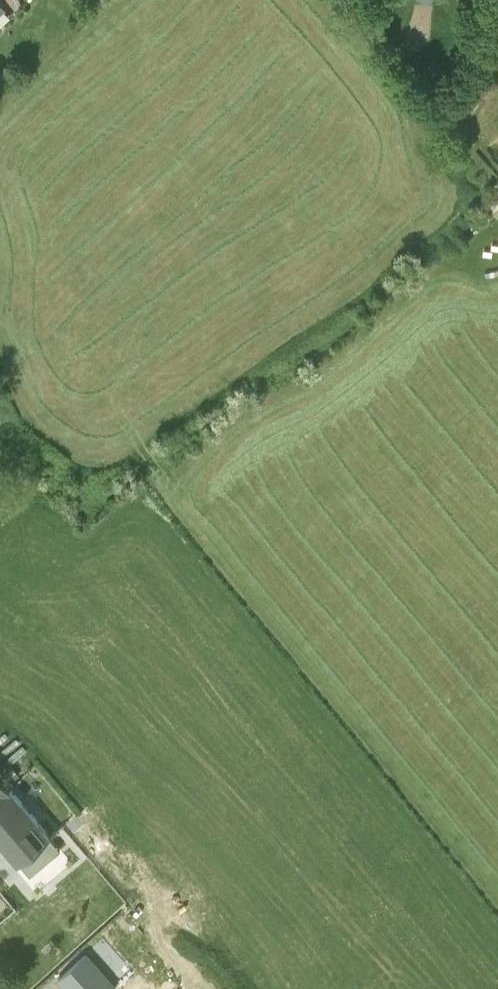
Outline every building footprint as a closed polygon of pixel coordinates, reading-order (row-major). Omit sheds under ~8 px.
[(0,788),(0,840),(16,858),(46,831),(5,784),(0,788)] [(46,831),(16,858),(46,892),(76,866),(46,831)] [(9,879),(0,887),(0,923),(27,900),(9,879)]
